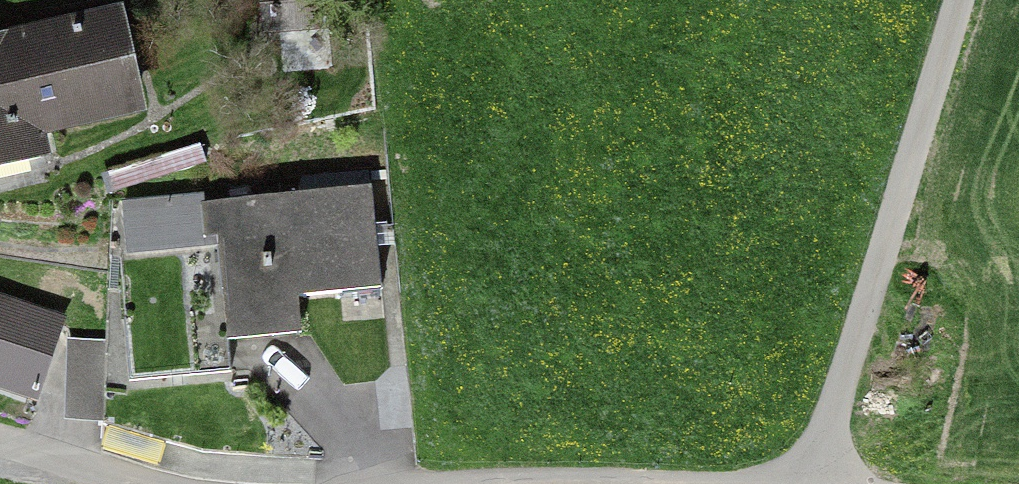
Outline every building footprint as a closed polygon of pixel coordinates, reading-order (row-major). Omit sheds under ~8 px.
[(136,125),(112,27),(0,55),(0,158),(136,125)] [(369,283),(362,197),(222,209),(232,334),(292,329),(289,290),(369,283)] [(13,412),(43,336),(0,319),(0,407),(13,412)] [(102,418),(103,330),(67,329),(65,417),(102,418)]
